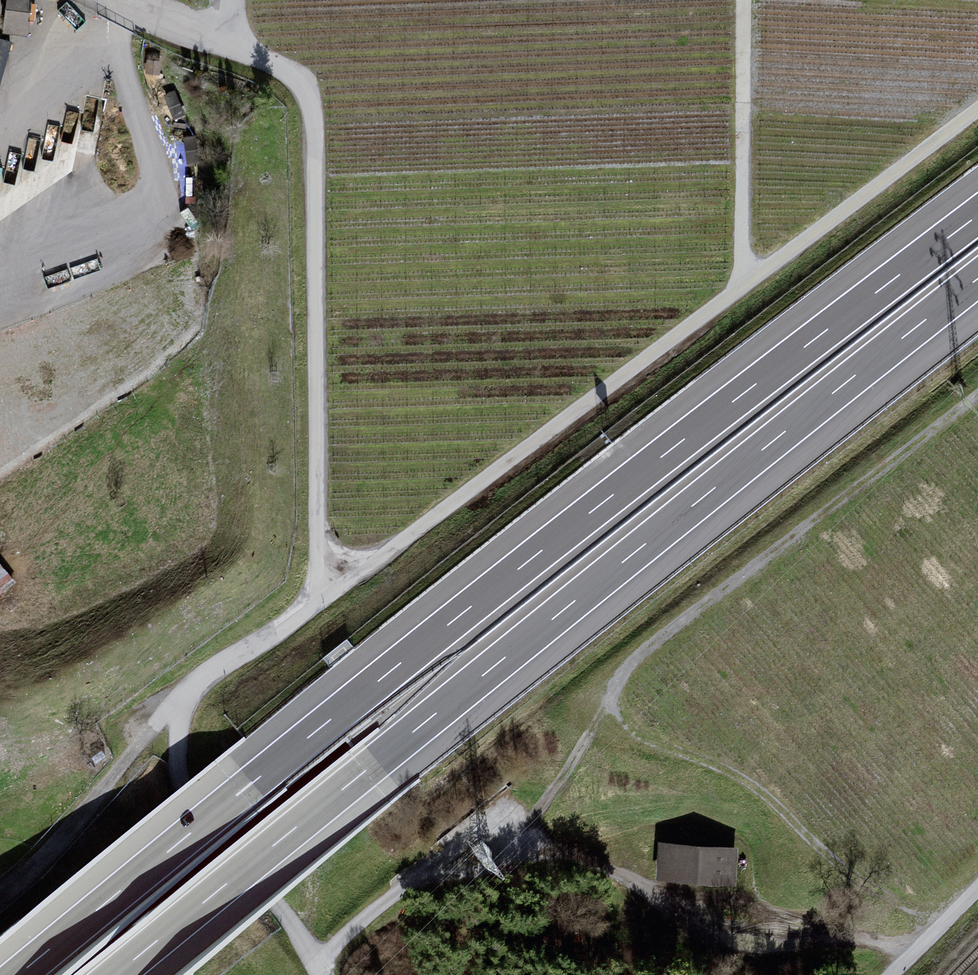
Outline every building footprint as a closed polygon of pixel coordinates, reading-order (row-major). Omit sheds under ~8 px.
[(732,846),(658,841),(656,875),(729,880),(732,846)]
